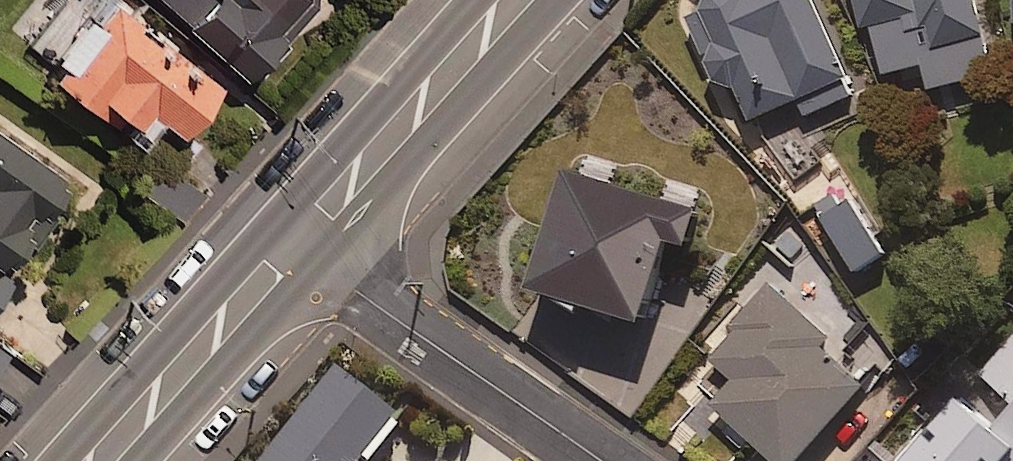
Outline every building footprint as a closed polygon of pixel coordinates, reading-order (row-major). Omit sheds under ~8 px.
[(115,0),(75,0),(32,52),(108,116),(118,105),(141,124),(154,108),(169,120),(206,76),(115,0)] [(311,0),(166,0),(237,64),(270,28),(279,36),(311,0)] [(812,0),(690,0),(680,4),(717,84),(733,77),(752,118),(798,97),(807,115),(855,93),(812,0)] [(976,0),(858,0),(864,25),(875,22),(886,70),(924,61),(930,86),(993,70),(976,0)] [(20,272),(7,263),(68,179),(0,128),(0,299),(20,272)] [(885,251),(849,200),(822,219),(857,271),(885,251)] [(768,284),(706,353),(734,378),(712,402),(778,460),(795,460),(865,383),(822,344),(828,337),(768,284)] [(12,343),(0,334),(0,360),(12,343)] [(980,347),(879,458),(883,460),(1000,460),(1012,447),(1012,411),(1011,409),(1012,407),(1012,378),(980,347)] [(400,419),(329,363),(251,460),(367,460),(400,419)]
